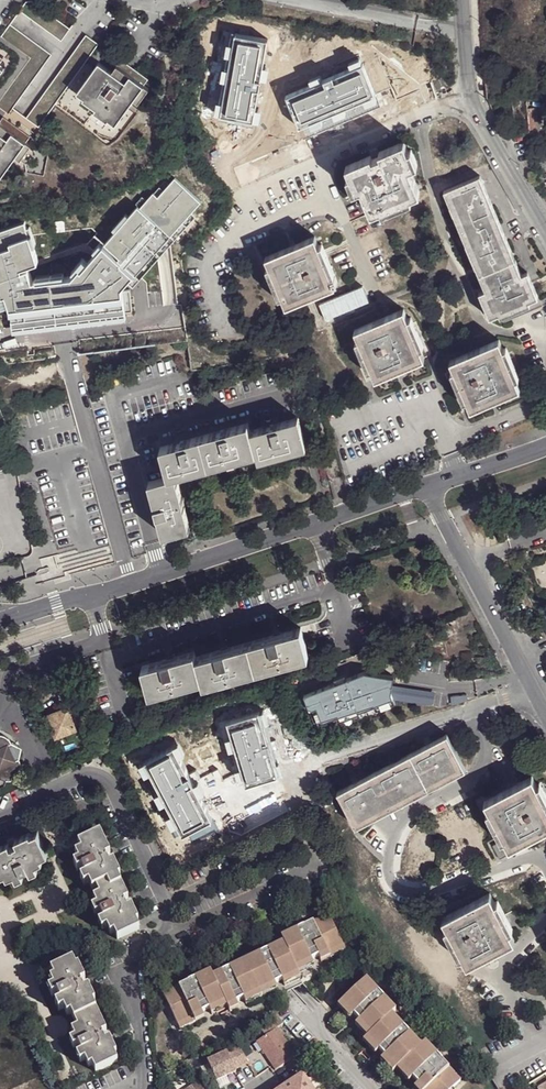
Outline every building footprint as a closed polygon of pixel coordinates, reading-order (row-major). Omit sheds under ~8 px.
[(18,13),(60,42),(69,29),(30,2),(25,4),(18,13)] [(9,116),(51,56),(8,26),(0,38),(30,59),(0,102),(0,110),(9,116)] [(22,125),(34,134),(97,44),(85,36),(22,125)] [(387,53),(372,59),(378,75),(394,69),(387,53)] [(95,110),(116,125),(133,99),(138,103),(149,88),(143,84),(148,78),(120,59),(111,72),(98,62),(77,93),(97,108),(95,110)] [(526,110),(530,145),(542,143),(539,123),(537,124),(535,109),(526,110)] [(17,159),(22,163),(33,148),(27,143),(32,137),(4,118),(0,124),(0,182),(17,159)] [(420,192),(409,167),(417,164),(411,150),(407,151),(403,142),(378,152),(380,156),(372,158),(371,155),(346,166),(350,175),(346,177),(353,192),(361,188),(371,212),(381,208),(382,212),(412,199),(411,196),(420,192)] [(480,176),(444,191),(486,290),(479,293),(490,317),(499,313),(500,316),(530,303),(529,300),(538,297),(527,272),(521,274),(480,176)] [(0,231),(0,317),(3,327),(13,326),(14,332),(126,319),(126,312),(133,312),(130,291),(123,292),(123,287),(128,281),(134,274),(136,275),(191,212),(201,201),(174,178),(163,191),(157,197),(153,193),(146,201),(140,208),(138,206),(128,217),(130,219),(117,233),(115,232),(105,244),(119,257),(118,259),(103,246),(102,246),(103,247),(98,254),(97,253),(96,253),(87,264),(77,276),(75,274),(74,274),(71,278),(62,279),(62,281),(36,285),(35,281),(32,282),(27,267),(38,263),(33,248),(29,236),(32,236),(30,229),(28,223),(0,231)] [(153,193),(157,197),(163,191),(159,187),(153,193)] [(138,206),(140,208),(146,201),(141,197),(135,204),(138,206)] [(196,215),(191,212),(136,275),(134,274),(128,281),(134,286),(196,215)] [(115,232),(117,233),(130,219),(128,217),(125,214),(112,229),(115,232)] [(33,228),(30,229),(32,236),(29,236),(33,248),(38,246),(33,228)] [(335,284),(331,275),(335,273),(322,244),(319,245),(315,236),(266,257),(270,266),(266,267),(279,297),(283,296),(287,305),(335,284)] [(97,253),(98,254),(103,247),(102,246),(103,246),(100,243),(93,250),(96,253),(97,253)] [(75,274),(77,276),(87,264),(82,260),(72,272),(74,274),(75,274)] [(35,281),(36,285),(62,281),(62,279),(62,275),(34,278),(35,281)] [(424,358),(420,348),(423,347),(411,318),(408,319),(404,310),(354,330),(358,339),(356,340),(368,371),(371,370),(375,378),(424,358)] [(519,389),(515,379),(519,378),(506,347),(503,349),(499,340),(450,361),(454,370),(450,371),(463,401),(466,400),(470,409),(519,389)] [(304,455),(297,425),(249,435),(248,431),(159,450),(165,480),(146,484),(159,537),(185,531),(173,478),(255,458),(257,467),(304,455)] [(451,634),(446,623),(439,626),(444,638),(451,634)] [(302,655),(295,627),(191,657),(188,652),(136,668),(143,695),(197,680),(198,685),(302,655)] [(351,672),(358,694),(400,682),(399,665),(381,665),(380,656),(340,667),(342,676),(351,672)] [(314,709),(358,694),(351,672),(342,676),(307,687),(307,689),(313,706),(314,709)] [(402,685),(400,699),(432,703),(434,690),(402,685)] [(300,701),(313,706),(307,689),(300,701)] [(56,737),(76,729),(70,709),(61,712),(59,710),(48,714),(56,737)] [(340,790),(359,824),(467,765),(450,731),(340,790)] [(3,786),(6,781),(14,779),(16,778),(19,773),(21,767),(20,761),(17,756),(15,757),(13,752),(19,750),(16,743),(10,746),(8,741),(10,740),(9,739),(5,736),(0,735),(0,787),(3,786)] [(270,756),(189,792),(203,824),(284,788),(270,756)] [(509,844),(545,825),(545,799),(538,784),(532,773),(486,798),(490,807),(505,836),(509,844)] [(505,836),(490,807),(487,809),(502,838),(505,836)] [(4,872),(5,875),(12,872),(19,869),(26,865),(33,862),(40,859),(38,855),(46,851),(35,830),(28,833),(27,831),(13,838),(15,842),(8,845),(6,841),(0,844),(0,873),(4,872)] [(98,833),(76,843),(79,850),(74,853),(77,859),(80,866),(83,874),(87,881),(90,888),(95,887),(98,894),(92,897),(95,904),(98,910),(102,918),(105,925),(108,932),(112,931),(116,937),(137,927),(134,920),(136,919),(129,905),(125,907),(122,899),(126,898),(115,876),(117,874),(111,861),(107,863),(103,856),(107,854),(98,833)] [(204,857),(199,845),(184,851),(190,863),(204,857)] [(87,881),(83,874),(78,877),(82,883),(87,881)] [(460,950),(466,961),(514,936),(509,925),(496,900),(489,889),(441,913),(448,926),(460,950)] [(496,900),(509,925),(513,924),(499,898),(496,900)] [(98,910),(95,904),(90,907),(93,913),(98,910)] [(209,971),(161,995),(176,1024),(191,1017),(200,1013),(207,1009),(223,1001),(225,1007),(235,1002),(242,999),(258,991),(273,984),(280,980),(296,973),(294,967),(310,960),(317,957),(326,952),(341,945),(327,914),(279,937),(281,942),(211,976),(209,971)] [(105,925),(102,918),(97,921),(100,927),(105,925)] [(460,950),(448,926),(445,927),(457,952),(460,950)] [(326,952),(329,957),(344,950),(341,945),(326,952)] [(326,952),(317,957),(319,962),(329,957),(326,952)] [(93,1070),(115,1060),(112,1054),(114,1053),(107,1039),(103,1041),(100,1033),(104,1031),(91,1001),(93,1001),(86,987),(82,988),(79,981),(82,979),(76,965),(73,966),(71,959),(49,970),(52,977),(49,979),(52,985),(55,992),(58,1000),(61,1007),(65,1014),(68,1011),(75,1027),(70,1030),(73,1037),(76,1044),(80,1051),(83,1058),(86,1065),(90,1064),(93,1070)] [(294,967),(296,973),(312,965),(310,960),(294,967)] [(296,973),(280,980),(282,986),(299,978),(296,973)] [(460,1081),(423,1042),(420,1046),(390,1015),(394,1011),(364,979),(340,1001),(352,1015),(358,1020),(370,1033),(366,1037),(378,1050),(383,1056),(396,1069),(400,1065),(412,1078),(417,1084),(422,1088),(451,1088),(460,1081)] [(258,991),(260,996),(276,989),(273,984),(258,991)] [(55,992),(52,985),(46,988),(50,994),(55,992)] [(258,991),(242,999),(244,1004),(260,996),(258,991)] [(61,1007),(58,1000),(53,1002),(56,1009),(61,1007)] [(223,1001),(207,1009),(210,1014),(225,1007),(223,1001)] [(352,1015),(340,1001),(336,1006),(348,1019),(352,1015)] [(235,1002),(225,1007),(228,1012),(237,1007),(235,1002)] [(191,1017),(193,1022),(203,1017),(200,1013),(191,1017)] [(191,1017),(176,1024),(178,1029),(193,1022),(191,1017)] [(370,1033),(358,1020),(354,1024),(366,1037),(370,1033)] [(277,1028),(256,1041),(275,1070),(286,1062),(291,1069),(304,1060),(299,1053),(295,1056),(277,1028)] [(378,1050),(366,1037),(362,1041),(374,1054),(378,1050)] [(228,1049),(209,1057),(217,1077),(246,1064),(238,1047),(229,1050),(228,1049)] [(83,1058),(80,1051),(75,1054),(77,1060),(83,1058)] [(396,1069),(383,1056),(379,1060),(391,1073),(396,1069)] [(400,1065),(396,1069),(408,1082),(412,1078),(400,1065)] [(302,1075),(281,1088),(311,1088),(302,1075)] [(536,1086),(538,1088),(545,1088),(545,1080),(536,1086)]
